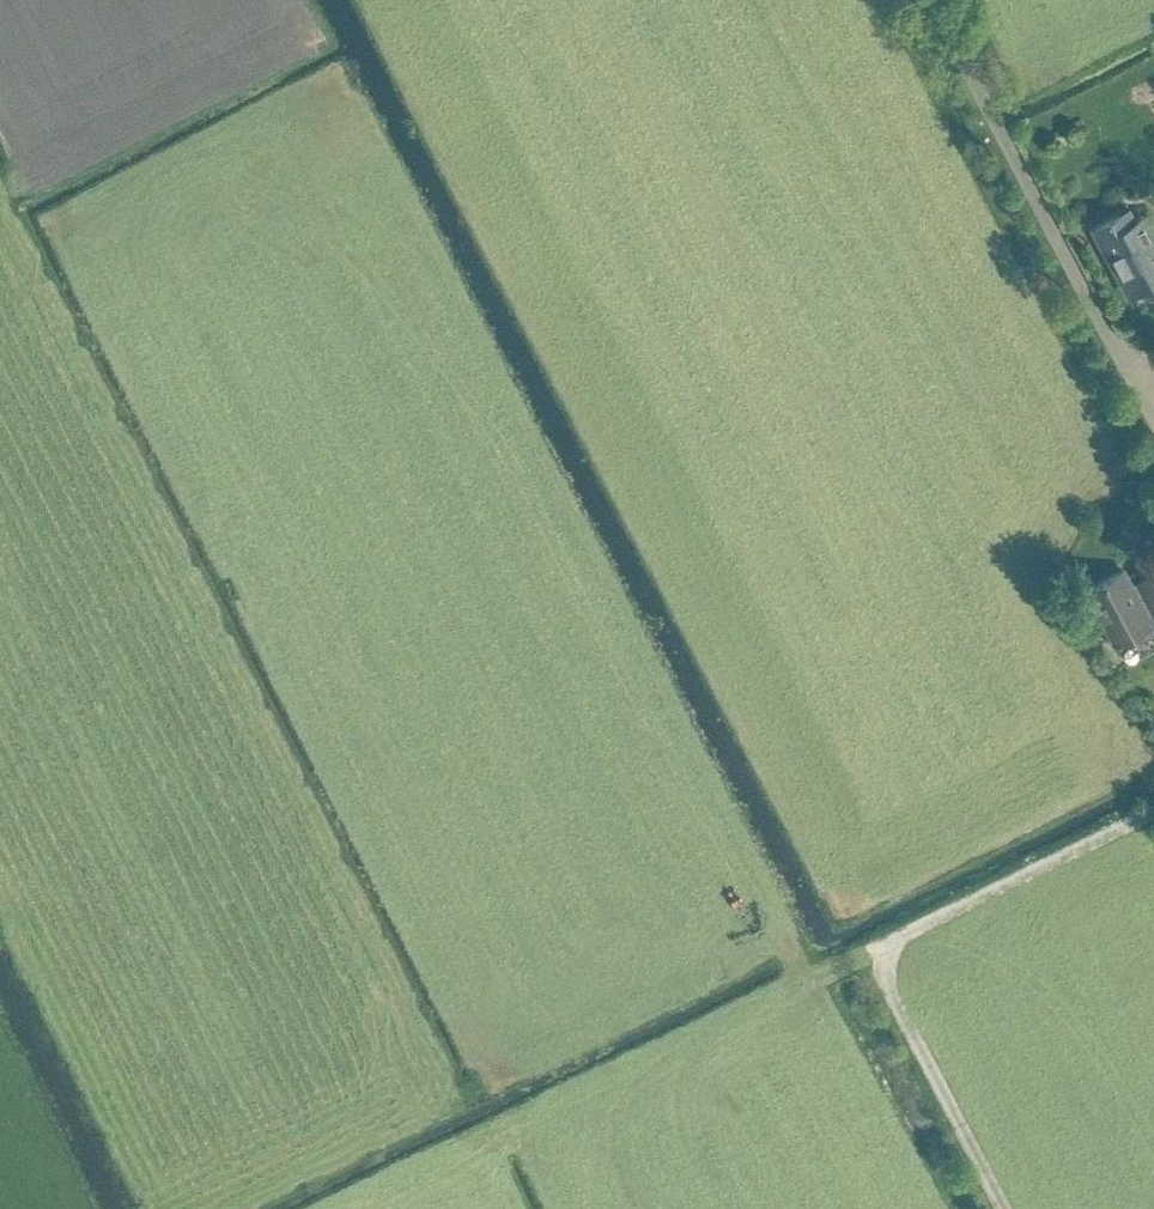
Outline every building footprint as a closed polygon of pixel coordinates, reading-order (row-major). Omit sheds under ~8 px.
[(1128,206),(1092,225),(1108,255),(1127,292),(1153,278),(1153,209),(1153,208),(1134,218),(1128,206)] [(1128,582),(1119,564),(1084,582),(1114,641),(1149,623),(1153,632),(1153,568),(1128,582)]
